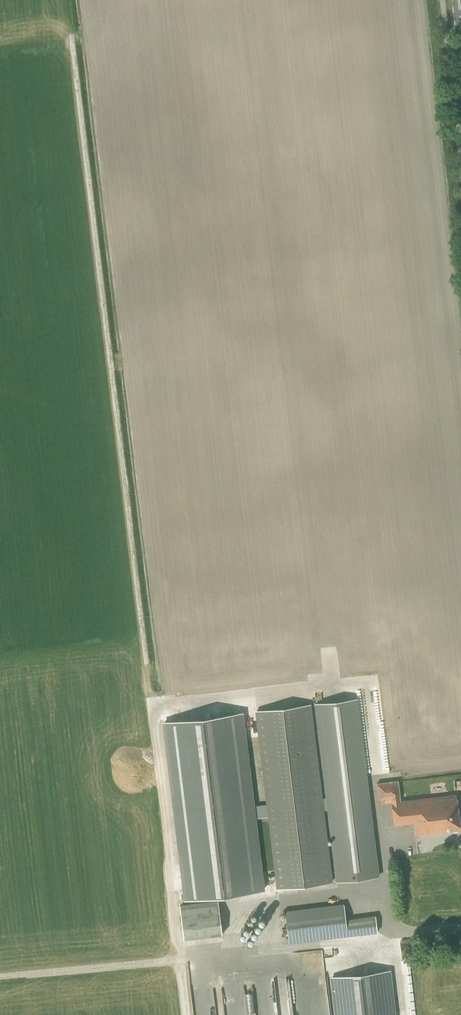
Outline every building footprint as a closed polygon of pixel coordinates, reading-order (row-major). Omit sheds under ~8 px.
[(321,798),(322,810),(329,809),(338,881),(377,877),(356,698),(316,703),(327,797),(321,798)] [(322,810),(321,798),(309,704),(257,710),(269,806),(270,816),(279,889),(331,882),(322,810)] [(253,808),(241,712),(165,721),(186,900),(263,890),(254,818),(270,816),(269,806),(253,808)] [(394,824),(414,822),(415,835),(460,830),(456,794),(400,800),(398,781),(376,783),(378,798),(380,798),(381,803),(392,802),(394,824)] [(184,938),(222,934),(218,901),(180,906),(184,938)] [(375,916),(346,920),(344,904),(285,911),(289,942),(377,932),(375,916)] [(331,975),(334,1012),(341,1012),(341,1014),(395,1014),(392,970),(331,975)] [(255,992),(246,992),(243,988),(222,990),(224,1010),(201,1012),(194,1002),(195,1014),(257,1014),(255,992)]
